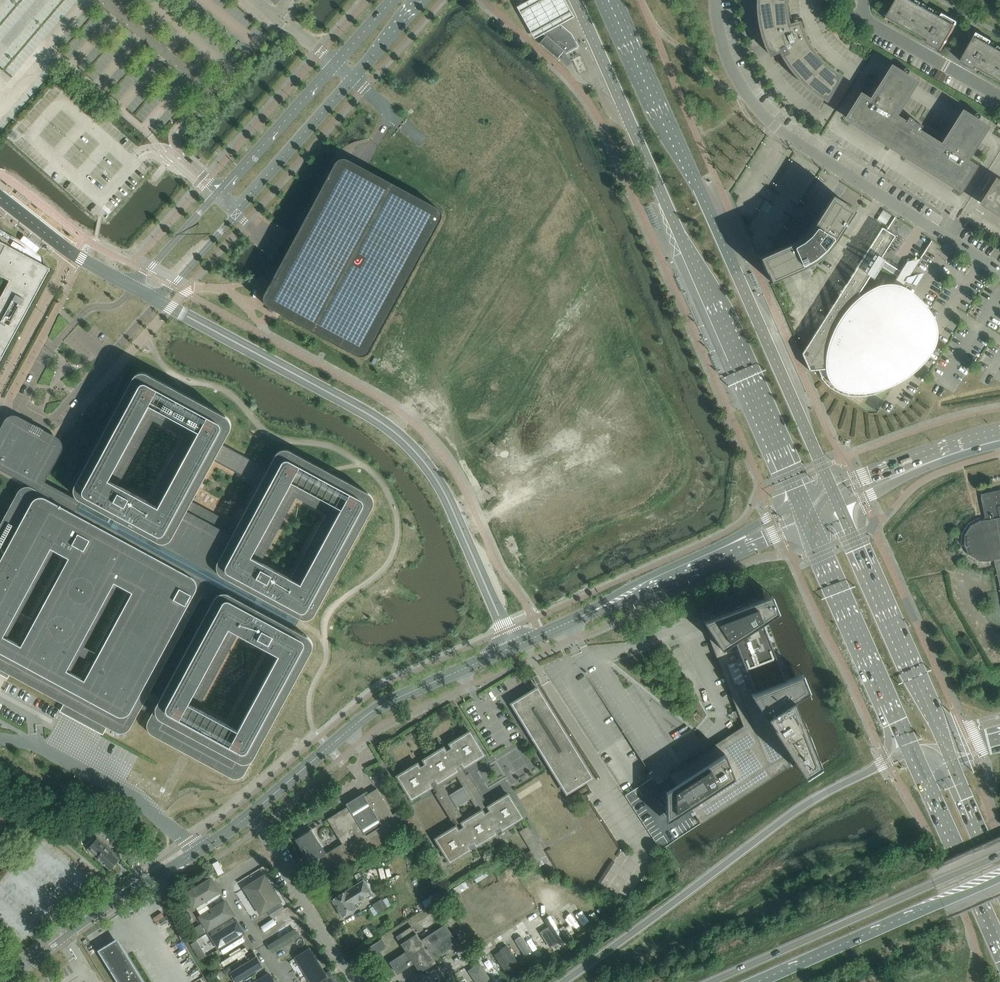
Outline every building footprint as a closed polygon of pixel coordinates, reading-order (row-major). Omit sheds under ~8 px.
[(515,8),(533,40),(573,17),(563,0),(530,0),(517,7),(515,8)] [(798,24),(788,27),(784,5),(785,0),(758,0),(758,1),(758,4),(758,8),(759,10),(759,15),(759,17),(760,21),(761,25),(761,30),(763,34),(764,38),(764,40),(766,44),(770,54),(780,49),(782,53),(784,57),(786,61),(789,64),(791,68),(794,71),(796,74),(799,78),(802,81),(805,84),(809,87),(812,89),(815,92),(819,94),(822,97),(826,99),(839,76),(832,72),(833,72),(833,71),(833,70),(832,70),(832,69),(831,69),(830,69),(829,69),(829,70),(824,66),(823,65),(820,62),(818,59),(815,56),(813,53),(810,50),(808,47),(805,42),(804,38),(802,35),(800,31),(799,28),(798,24)] [(950,22),(952,18),(943,13),(941,17),(912,0),(897,0),(889,14),(930,37),(927,42),(942,50),(956,25),(950,22)] [(571,34),(560,24),(554,19),(540,26),(544,34),(546,36),(542,41),(540,43),(557,58),(560,55),(563,51),(565,53),(566,54),(578,47),(571,34)] [(977,32),(961,61),(976,70),(979,65),(999,77),(999,50),(990,44),(992,41),(977,32)] [(904,123),(893,116),(914,82),(913,81),(913,82),(893,69),(893,68),(892,68),(870,102),(860,96),(860,97),(848,117),(847,117),(846,118),(891,146),(893,143),(895,144),(895,145),(894,145),(894,146),(894,147),(894,148),(895,148),(895,149),(896,149),(897,149),(898,149),(899,149),(900,148),(904,150),(905,151),(903,154),(960,190),(960,188),(972,168),(973,169),(974,167),(964,161),(985,126),(984,126),(984,127),(964,114),(964,113),(963,113),(941,147),(918,132),(922,126),(908,117),(904,123)] [(470,137),(462,128),(454,134),(461,143),(470,137)] [(464,144),(468,148),(476,140),(472,136),(464,144)] [(363,168),(348,159),(345,158),(343,158),(340,159),(338,160),(336,161),(335,163),(287,251),(270,284),(264,294),(263,296),(263,299),(263,301),(264,304),(266,306),(268,307),(279,313),(356,355),(359,356),(361,356),(364,355),(366,354),(368,352),(370,350),(440,220),(441,218),(441,216),(441,213),(440,211),(439,209),(437,207),(363,168)] [(982,204),(999,215),(999,184),(996,181),(982,204)] [(845,203),(842,202),(832,195),(812,226),(807,232),(800,238),(793,243),(759,257),(766,272),(771,282),(803,268),(816,261),(827,251),(835,241),(854,210),(844,204),(845,203)] [(910,290),(907,288),(905,287),(902,286),(897,285),(892,284),(890,284),(887,284),(883,284),(880,285),(878,285),(875,286),(872,287),(870,288),(869,289),(866,291),(864,292),(863,293),(861,295),(860,294),(874,271),(876,272),(881,265),(877,263),(895,235),(882,227),(802,353),(809,371),(825,369),(826,371),(826,373),(827,376),(828,378),(829,379),(830,381),(831,382),(832,384),(834,386),(836,387),(837,388),(839,389),(840,390),(843,391),(845,392),(847,393),(852,393),(858,394),(863,394),(868,393),(869,393),(872,392),(875,392),(878,391),(882,390),(886,388),(889,387),(894,385),(897,384),(901,381),(904,380),(908,377),(909,377),(913,374),(915,372),(918,369),(921,366),(924,363),(926,361),(928,359),(930,356),(932,353),(933,350),(934,348),(936,344),(936,342),(937,341),(938,338),(938,336),(938,334),(937,332),(937,330),(937,329),(937,327),(936,325),(936,323),(935,320),(933,317),(931,313),(930,311),(929,309),(928,307),(927,306),(924,303),(922,300),(919,297),(917,295),(913,292),(912,291),(910,290)] [(3,357),(50,268),(6,244),(0,241),(0,362),(3,357)] [(442,283),(454,289),(460,277),(448,271),(442,283)] [(31,486),(36,489),(36,490),(33,488),(32,487),(30,487),(28,487),(27,487),(25,487),(23,488),(22,488),(20,490),(19,491),(18,492),(0,526),(0,670),(10,675),(10,674),(20,679),(64,703),(63,704),(65,705),(63,710),(79,718),(98,729),(100,724),(107,728),(107,727),(116,731),(118,732),(121,733),(124,733),(126,732),(128,730),(130,728),(141,708),(152,714),(148,720),(147,723),(147,726),(148,729),(149,731),(150,733),(153,735),(231,777),(233,778),(236,778),(238,778),(241,777),(243,775),(244,773),(250,763),(311,650),(312,648),(312,645),(312,642),(311,640),(309,638),(307,636),(293,629),(294,628),(299,620),(299,619),(299,618),(303,619),(305,619),(308,619),(311,618),(313,616),(314,614),(372,508),(373,505),(373,502),(373,499),(371,497),(370,495),(367,493),(331,473),(326,471),(290,451),(287,450),(284,450),(282,450),(279,451),(277,453),(275,455),(268,469),(222,444),(229,430),(230,428),(231,425),(230,422),(229,420),(227,417),(224,416),(188,396),(184,394),(147,374),(144,373),(142,373),(139,373),(136,375),(134,377),(133,379),(87,463),(76,484),(75,486),(74,489),(74,491),(75,494),(76,496),(78,498),(80,499),(80,500),(70,495),(45,482),(43,480),(60,449),(44,440),(39,437),(39,435),(39,434),(38,432),(37,430),(35,430),(34,429),(32,429),(31,430),(30,430),(30,431),(29,432),(24,429),(8,421),(0,435),(0,469),(31,486)] [(0,429),(0,435),(8,421),(24,429),(29,432),(30,431),(30,430),(31,430),(32,429),(34,429),(35,430),(37,430),(38,432),(39,434),(39,435),(39,437),(44,440),(60,449),(61,446),(61,445),(61,443),(61,441),(59,439),(57,438),(18,416),(13,415),(9,416),(5,420),(0,429)] [(980,494),(981,497),(980,497),(985,520),(980,520),(971,526),(964,535),(964,545),(969,555),(978,561),(988,562),(994,561),(995,567),(996,567),(999,588),(999,490),(980,494)] [(625,795),(660,850),(667,846),(701,824),(795,762),(804,775),(820,765),(814,750),(795,700),(808,691),(801,673),(787,679),(764,622),(778,613),(771,595),(756,601),(753,594),(751,587),(700,609),(743,719),(746,727),(670,776),(658,784),(653,777),(625,795)] [(525,695),(516,700),(520,707),(518,709),(532,731),(534,730),(537,734),(532,737),(562,786),(566,784),(570,791),(589,780),(584,773),(588,770),(558,721),(556,723),(553,718),(555,717),(542,694),(539,696),(535,689),(526,694),(527,696),(526,697),(525,695)] [(428,789),(427,787),(431,784),(436,793),(435,794),(451,820),(453,819),(458,827),(453,830),(452,828),(437,838),(438,839),(437,840),(449,860),(450,859),(451,861),(470,849),(468,846),(474,842),(476,846),(496,833),(494,829),(500,826),(502,829),(521,818),(520,816),(522,816),(509,795),(508,796),(507,795),(492,804),(493,806),(488,808),(483,800),(485,799),(469,773),(467,774),(462,766),(466,763),(467,765),(483,755),(482,754),(483,753),(471,733),(470,733),(469,732),(450,744),(452,747),(446,751),(444,747),(423,760),(426,763),(420,767),(417,763),(398,775),(399,777),(398,777),(410,798),(412,797),(413,798),(428,789)] [(401,809),(400,809),(393,813),(377,788),(364,796),(363,794),(346,804),(347,807),(327,819),(342,844),(326,853),(311,829),(294,839),(320,880),(398,832),(402,837),(412,831),(409,826),(408,826),(407,824),(408,824),(408,823),(401,809)] [(415,814),(407,818),(417,838),(426,833),(415,814)] [(526,830),(534,826),(530,818),(522,822),(526,830)] [(97,838),(88,848),(111,869),(119,860),(112,854),(114,853),(97,838)] [(217,861),(212,864),(219,874),(224,871),(217,861)] [(249,899),(274,884),(267,874),(243,889),(249,899)] [(222,893),(212,877),(182,896),(192,912),(222,893)] [(363,880),(332,900),(343,917),(356,908),(354,905),(372,893),(363,880)] [(284,900),(274,884),(249,899),(259,915),(284,900)] [(387,898),(370,909),(374,916),(391,905),(387,898)] [(235,915),(226,901),(198,918),(207,932),(235,915)] [(281,903),(268,911),(271,917),(285,908),(281,903)] [(564,939),(550,916),(544,920),(549,927),(541,931),(550,947),(559,942),(562,946),(566,943),(564,939)] [(294,920),(288,923),(291,928),(297,924),(294,920)] [(244,935),(237,922),(211,938),(219,951),(244,935)] [(191,931),(196,939),(206,933),(201,925),(191,931)] [(407,951),(390,962),(398,973),(414,962),(420,972),(435,962),(433,959),(457,943),(445,925),(421,940),(412,927),(397,936),(407,951)] [(183,930),(178,934),(184,942),(189,939),(183,930)] [(299,942),(291,930),(267,945),(274,957),(299,942)] [(531,951),(521,936),(515,940),(525,955),(531,951)] [(382,939),(369,948),(373,955),(386,946),(382,939)] [(200,959),(206,956),(203,950),(197,940),(191,944),(200,959)] [(104,955),(121,981),(141,981),(119,946),(104,955)] [(523,970),(507,946),(500,950),(494,954),(509,978),(515,973),(516,974),(523,970)] [(310,947),(294,957),(310,981),(321,981),(328,977),(310,947)] [(253,953),(226,969),(234,981),(239,981),(262,968),(253,953)] [(216,971),(222,968),(219,964),(216,957),(210,960),(216,971)] [(495,974),(486,959),(473,967),(483,981),(495,974)] [(269,974),(255,981),(274,981),(269,974)]
